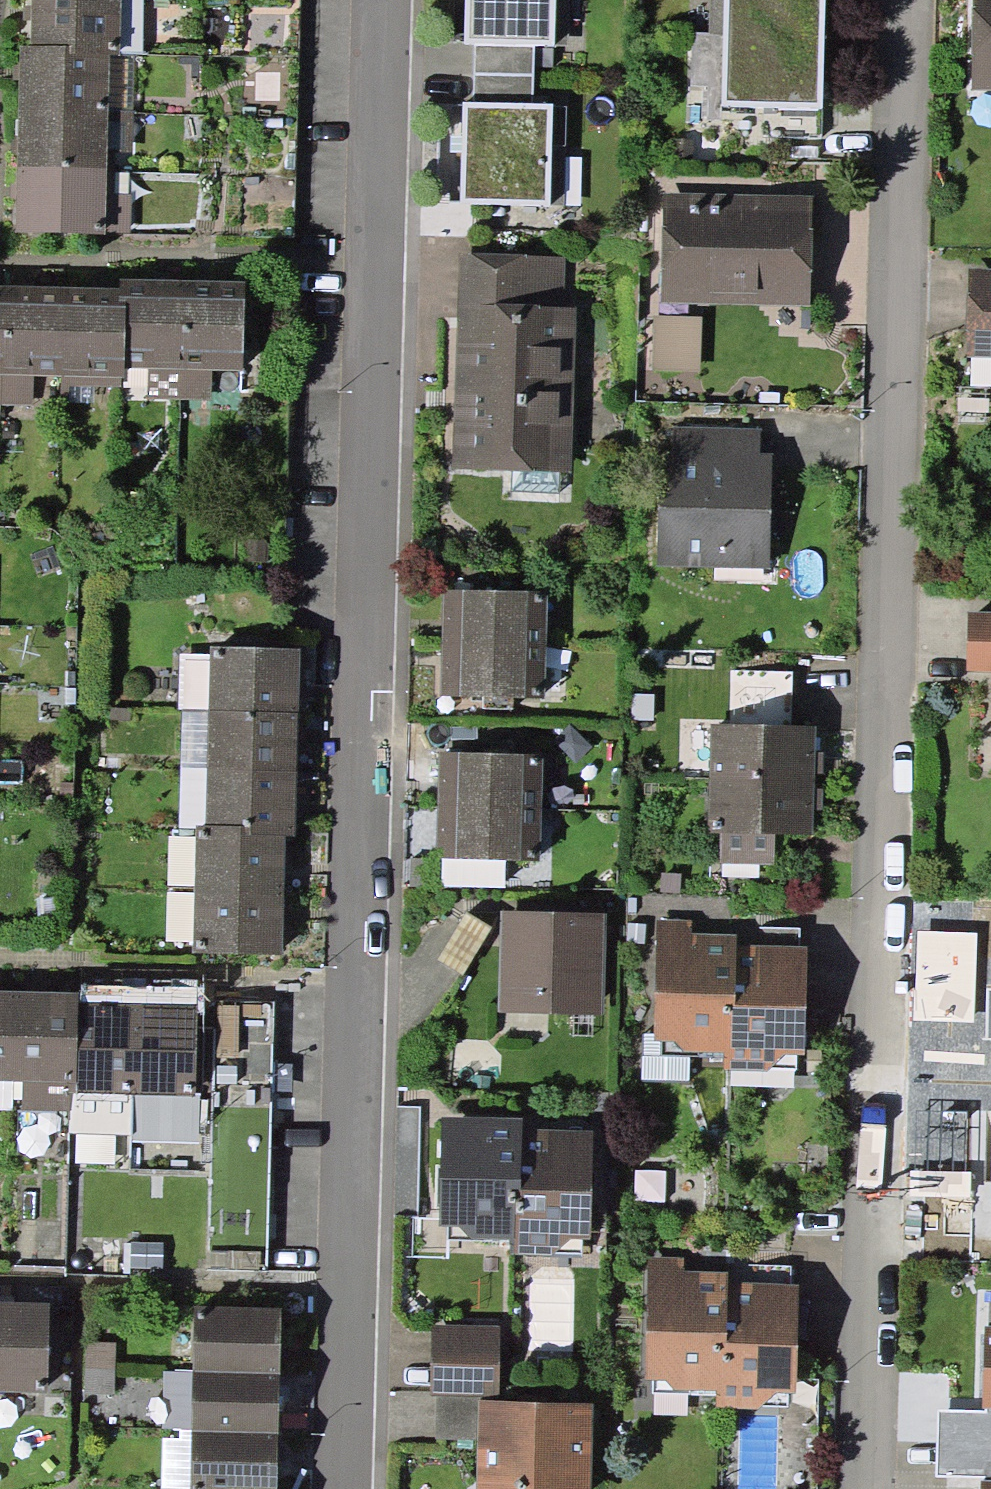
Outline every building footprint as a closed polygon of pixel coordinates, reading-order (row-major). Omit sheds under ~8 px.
[(121,0),(31,0),(30,45),(68,46),(67,54),(110,55),(120,56),(121,0)] [(120,56),(134,56),(143,57),(145,0),(121,0),(120,56)] [(535,44),(554,45),(555,0),(466,0),(466,43),(474,43),(535,44)] [(724,35),(825,37),(826,0),(725,0),(724,35)] [(972,89),(990,90),(990,0),(973,0),(972,89)] [(825,37),(724,35),(722,107),(823,109),(825,37)] [(473,103),(534,104),(534,68),(535,44),(474,43),(473,103)] [(535,44),(534,68),(554,68),(554,45),(535,44)] [(109,109),(110,55),(67,54),(68,46),(30,45),(20,45),(18,107),(109,109)] [(120,56),(110,55),(109,109),(132,109),(134,56),(120,56)] [(534,104),(473,103),(462,103),(462,136),(461,152),(461,204),(551,205),(551,146),(552,107),(552,104),(534,104)] [(108,155),(109,109),(18,107),(17,166),(107,169),(108,155)] [(566,107),(552,107),(551,146),(565,147),(566,107)] [(131,156),(132,109),(109,109),(108,155),(131,156)] [(449,152),(461,152),(462,136),(449,135),(449,152)] [(107,195),(107,169),(17,166),(15,232),(106,234),(107,195)] [(811,194),(662,194),(662,305),(811,305),(811,194)] [(130,195),(107,195),(106,234),(129,234),(130,195)] [(564,307),(565,257),(457,255),(452,470),(512,471),(559,472),(573,472),(577,308),(564,307)] [(967,270),(965,357),(990,357),(990,271),(967,270)] [(149,369),(182,370),(184,281),(120,279),(120,289),(120,303),(126,303),(124,368),(149,369)] [(184,281),(182,370),(213,370),(243,371),(245,282),(184,281)] [(62,377),(65,287),(3,286),(1,376),(34,377),(62,377)] [(120,289),(65,287),(62,377),(120,379),(124,379),(124,368),(126,303),(120,303),(120,289)] [(701,318),(654,317),(653,371),(700,372),(701,318)] [(148,400),(180,401),(182,370),(149,369),(148,400)] [(213,370),(182,370),(180,401),(212,401),(213,370)] [(34,377),(1,376),(0,397),(0,403),(33,404),(34,377)] [(120,387),(120,379),(62,377),(62,385),(120,387)] [(771,567),(772,453),(759,453),(760,428),(673,427),(672,451),(659,451),(657,565),(771,567)] [(558,493),(559,472),(512,471),(512,493),(558,493)] [(443,591),(442,643),(546,646),(547,592),(443,591)] [(968,612),(967,673),(990,673),(990,613),(968,612)] [(546,646),(442,643),(441,696),(484,697),(513,698),(545,699),(546,646)] [(211,654),(209,711),(298,713),(300,650),(211,648),(211,654)] [(183,710),(209,711),(211,654),(180,654),(179,711),(183,710)] [(513,709),(513,698),(484,697),(484,709),(513,709)] [(208,770),(209,711),(183,710),(181,769),(208,770)] [(209,711),(208,770),(297,773),(298,713),(209,711)] [(592,746),(569,725),(553,742),(577,763),(592,746)] [(711,725),(710,780),(815,782),(815,774),(815,752),(816,727),(711,725)] [(823,752),(815,752),(815,774),(823,774),(823,752)] [(440,753),(439,806),(542,808),(543,754),(440,753)] [(206,825),(208,770),(181,769),(180,828),(196,829),(196,825),(206,825)] [(295,836),(297,773),(208,770),(206,825),(244,826),(244,834),(284,835),(295,836)] [(815,789),(815,782),(710,780),(708,834),(720,834),(720,864),(774,864),(774,835),(814,836),(814,810),(815,789)] [(823,789),(815,789),(814,810),(823,810),(823,789)] [(542,808),(439,806),(437,858),(541,861),(542,808)] [(194,885),(194,891),(283,893),(284,835),(244,834),(244,826),(206,825),(196,825),(196,829),(195,837),(194,885)] [(195,837),(169,837),(168,885),(194,885),(195,837)] [(281,956),(283,893),(194,891),(194,893),(193,941),(193,954),(281,956)] [(194,893),(167,893),(167,941),(193,941),(194,893)] [(604,1014),(606,913),(501,911),(499,1013),(604,1014)] [(736,944),(736,935),(690,934),(691,920),(657,919),(653,1040),(663,1040),(662,1056),(725,1058),(724,1071),(731,1071),(736,944)] [(759,927),(759,945),(800,946),(800,928),(759,927)] [(977,933),(916,931),(913,1020),(974,1022),(977,933)] [(759,945),(736,944),(731,1071),(769,1072),(769,1069),(797,1070),(797,1056),(804,1056),(808,947),(800,946),(759,945)] [(14,1081),(15,992),(0,991),(0,1081),(14,1081)] [(15,992),(14,1081),(23,1082),(76,1083),(78,1001),(78,993),(15,992)] [(76,1083),(76,1094),(135,1095),(138,1002),(78,1001),(76,1083)] [(197,1004),(138,1002),(135,1095),(195,1096),(197,1004)] [(275,1006),(217,1004),(207,1269),(266,1271),(275,1006)] [(0,1081),(0,1110),(13,1110),(14,1081),(0,1081)] [(76,1083),(23,1082),(22,1109),(75,1110),(76,1094),(76,1083)] [(134,1134),(135,1095),(76,1094),(75,1110),(75,1132),(134,1134)] [(522,1118),(441,1117),(439,1227),(449,1227),(449,1238),(515,1239),(516,1188),(521,1188),(522,1129),(522,1118)] [(592,1131),(522,1129),(521,1188),(516,1188),(515,1239),(515,1255),(582,1256),(583,1239),(590,1240),(592,1131)] [(685,1257),(648,1256),(644,1381),(654,1381),(653,1394),(717,1396),(719,1344),(726,1344),(727,1283),(728,1272),(684,1271),(685,1257)] [(790,1284),(791,1267),(739,1266),(739,1283),(790,1284)] [(739,1283),(727,1283),(726,1344),(719,1344),(717,1396),(717,1409),(761,1410),(761,1407),(787,1408),(788,1394),(795,1394),(799,1285),(790,1284),(739,1283)] [(989,1301),(988,1326),(985,1326),(983,1408),(986,1408),(990,1408),(990,1301),(989,1301)] [(0,1302),(0,1392),(38,1393),(38,1379),(48,1379),(50,1303),(0,1302)] [(281,1308),(195,1306),(193,1372),(280,1374),(281,1308)] [(498,1395),(498,1326),(430,1326),(430,1395),(436,1395),(479,1395),(498,1395)] [(116,1344),(77,1343),(75,1393),(115,1394),(116,1344)] [(192,1431),(193,1372),(165,1372),(163,1431),(179,1431),(192,1431)] [(278,1433),(280,1374),(193,1372),(192,1431),(278,1433)] [(478,1439),(479,1400),(479,1395),(436,1395),(435,1438),(478,1439)] [(593,1404),(479,1400),(478,1439),(476,1488),(591,1488),(593,1404)] [(986,1408),(985,1410),(938,1409),(936,1477),(981,1478),(990,1478),(990,1408),(986,1408)] [(192,1431),(179,1431),(179,1438),(163,1438),(162,1488),(191,1488),(192,1431)] [(278,1433),(192,1431),(191,1488),(277,1488),(278,1433)] [(981,1478),(981,1488),(990,1488),(990,1478),(981,1478)]
